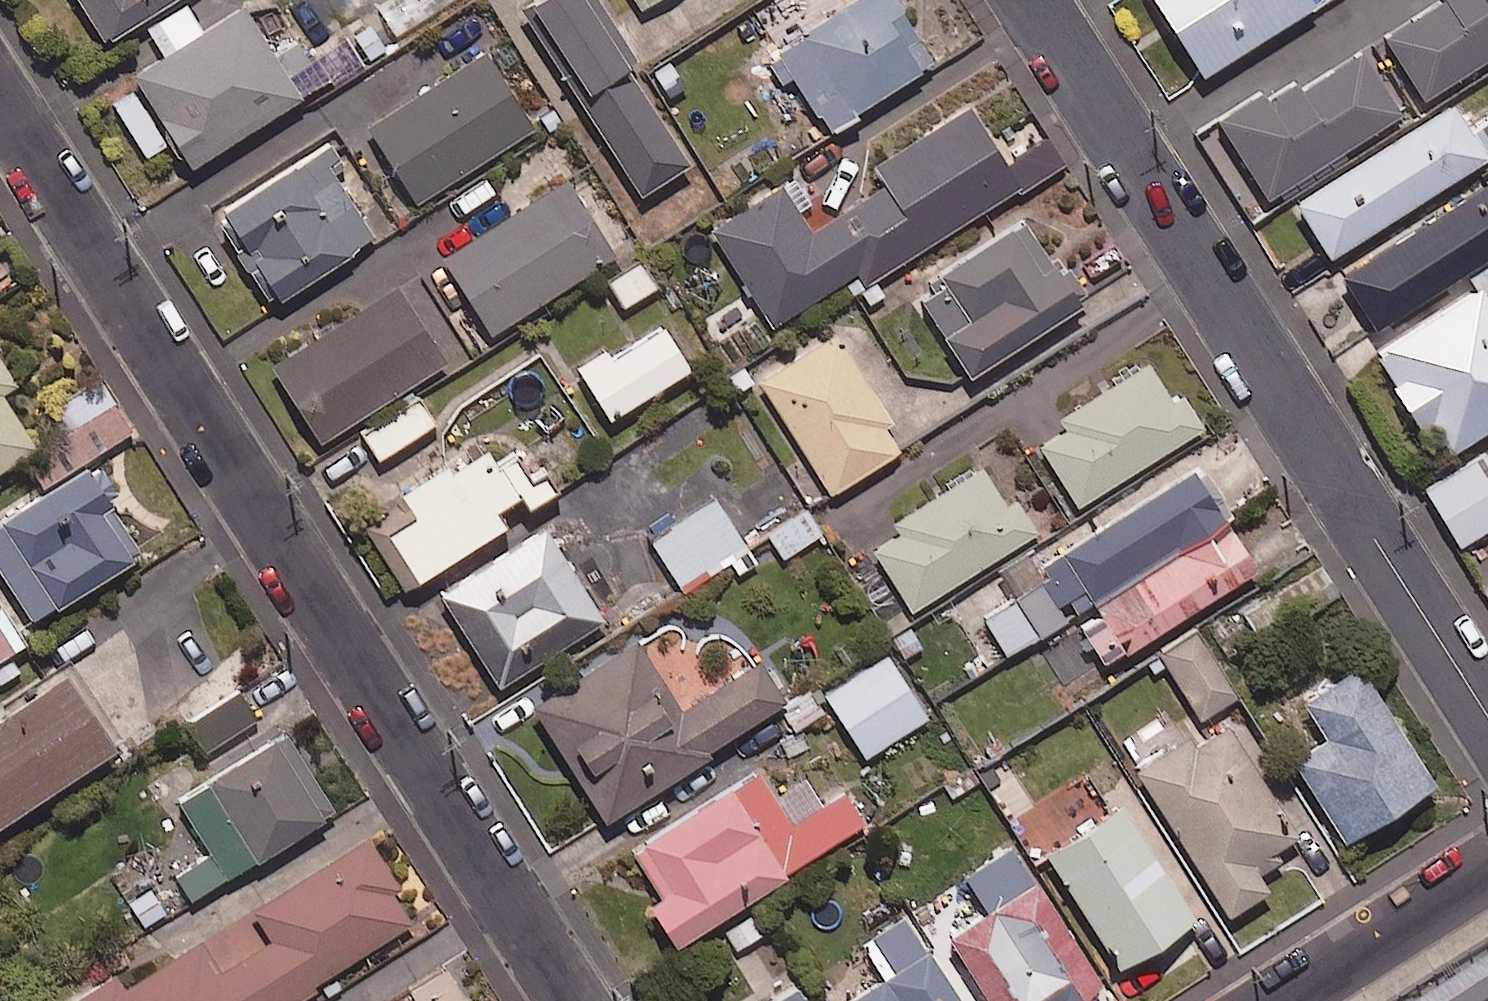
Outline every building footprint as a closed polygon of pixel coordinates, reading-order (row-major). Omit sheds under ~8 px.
[(105,38),(164,0),(81,0),(105,38)] [(586,0),(527,0),(523,2),(643,189),(689,160),(586,0)] [(893,0),(844,0),(774,50),(830,129),(933,56),(893,0)] [(1312,0),(1157,0),(1202,71),(1313,1),(1312,0)] [(1376,26),(1423,98),(1487,55),(1487,0),(1416,0),(1376,26)] [(201,28),(186,3),(147,27),(163,53),(132,72),(188,163),(299,95),(286,74),(309,60),(297,41),(275,54),(243,2),(201,28)] [(1401,111),(1362,50),(1301,89),(1293,77),(1222,122),(1268,195),(1401,111)] [(533,126),(485,51),(367,128),(415,202),(533,126)] [(1487,155),(1453,102),(1296,200),(1329,254),(1487,155)] [(999,151),(971,105),(871,165),(883,185),(810,229),(781,182),(709,226),(768,325),(848,276),(854,287),(1063,161),(1041,125),(999,151)] [(345,188),(318,147),(217,211),(273,299),(395,222),(365,176),(345,188)] [(613,252),(565,177),(442,256),(491,331),(613,252)] [(1340,273),(1374,327),(1487,255),(1487,179),(1340,273)] [(1094,327),(1021,215),(914,285),(971,373),(1025,337),(1041,361),(1094,327)] [(656,286),(642,261),(609,278),(622,303),(656,286)] [(1480,285),(1375,351),(1440,455),(1487,425),(1487,297),(1480,285)] [(445,361),(398,286),(274,364),(321,439),(445,361)] [(688,366),(662,324),(583,375),(610,416),(688,366)] [(905,445),(837,329),(755,378),(824,494),(905,445)] [(0,360),(0,389),(13,381),(0,360)] [(1171,398),(1148,361),(1058,417),(1064,428),(1035,446),(1073,507),(1203,426),(1181,392),(1171,398)] [(131,423),(93,381),(69,403),(107,445),(131,423)] [(434,422),(414,389),(357,424),(376,457),(434,422)] [(33,444),(0,392),(0,465),(33,444)] [(417,578),(507,522),(498,507),(518,495),(527,510),(559,490),(548,471),(532,480),(515,453),(495,465),(485,448),(452,469),(448,461),(401,490),(416,515),(389,532),(417,578)] [(1487,451),(1423,489),(1456,545),(1487,526),(1487,453),(1487,451)] [(1093,599),(1229,511),(1196,461),(1042,560),(1039,556),(973,598),(1009,653),(1093,599)] [(87,464),(0,517),(0,570),(30,619),(141,552),(87,464)] [(1006,503),(982,466),(866,539),(911,609),(1036,530),(1015,497),(1006,503)] [(746,549),(716,499),(651,538),(681,587),(746,549)] [(822,531),(807,507),(769,531),(784,555),(822,531)] [(1229,511),(1093,599),(1126,650),(1256,565),(1224,517),(1230,513),(1229,511)] [(603,619),(545,526),(438,594),(496,686),(603,619)] [(1338,588),(1315,559),(1242,615),(1264,644),(1338,588)] [(0,602),(0,655),(24,640),(0,602)] [(1235,691),(1196,629),(1159,652),(1198,714),(1235,691)] [(678,708),(636,639),(532,702),(603,818),(707,754),(704,748),(783,700),(758,660),(678,708)] [(926,716),(887,654),(825,693),(864,755),(926,716)] [(1435,782),(1360,664),(1302,701),(1326,739),(1293,760),(1344,839),(1435,782)] [(63,670),(0,713),(0,820),(113,744),(63,670)] [(263,729),(239,690),(192,719),(224,771),(176,800),(195,830),(165,849),(193,896),(332,811),(277,720),(263,729)] [(1297,834),(1221,714),(1134,769),(1226,914),(1268,888),(1252,862),(1297,834)] [(790,820),(755,765),(629,847),(659,893),(646,902),(674,945),(863,823),(840,788),(790,820)] [(1063,839),(1034,788),(1003,806),(1033,856),(1063,839)] [(1194,917),(1122,804),(1047,852),(1119,965),(1194,917)] [(363,829),(220,915),(226,925),(121,988),(114,976),(72,1000),(289,1000),(419,923),(363,829)] [(1012,845),(960,879),(978,907),(943,930),(989,1000),(1080,1000),(1104,985),(1012,845)] [(904,914),(863,941),(885,975),(844,1000),(961,1000),(904,914)] [(444,967),(414,987),(422,1000),(421,1000),(467,1000),(444,967)] [(1434,1000),(1487,1000),(1487,967),(1434,1000)] [(799,984),(771,1000),(809,1000),(799,984)]
